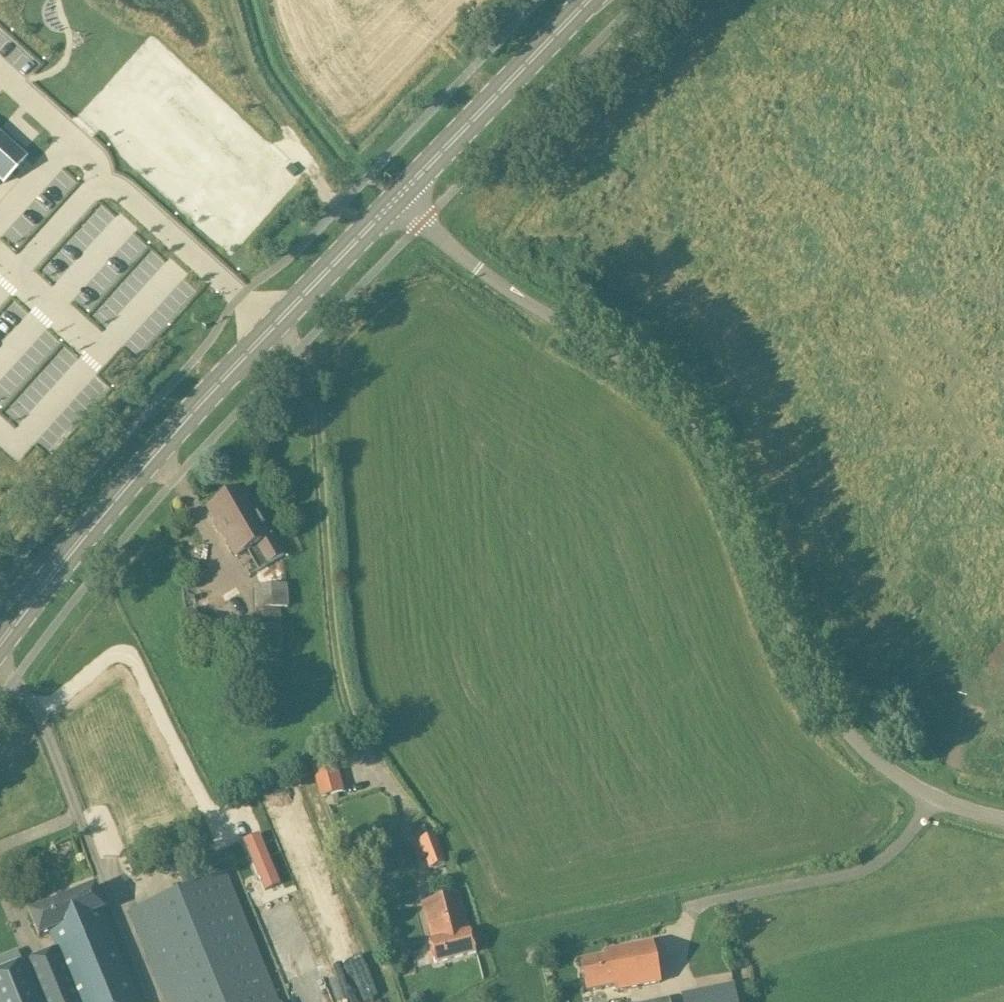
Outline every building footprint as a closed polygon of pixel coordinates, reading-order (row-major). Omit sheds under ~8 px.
[(5,184),(12,177),(10,175),(16,169),(17,170),(24,163),(0,141),(0,179),(5,184)] [(262,514),(259,515),(243,487),(208,508),(237,558),(247,552),(258,572),(286,555),(262,514)] [(284,651),(282,608),(288,608),(287,586),(255,588),(258,652),(270,652),(284,651)] [(322,798),(344,793),(335,761),(314,766),(322,798)] [(259,833),(229,845),(253,906),(285,894),(259,833)] [(435,835),(419,841),(429,869),(445,863),(435,835)] [(227,872),(128,912),(164,1001),(280,1001),(227,872)] [(102,915),(107,913),(98,890),(30,917),(40,942),(53,937),(59,953),(24,967),(18,952),(0,959),(0,1001),(136,1001),(102,915)] [(470,931),(468,931),(458,892),(451,894),(422,902),(433,941),(429,942),(435,965),(476,954),(470,931)] [(617,992),(661,984),(653,943),(606,952),(607,957),(580,962),(587,993),(616,987),(617,992)] [(681,995),(682,1001),(738,1001),(734,984),(681,995)]
